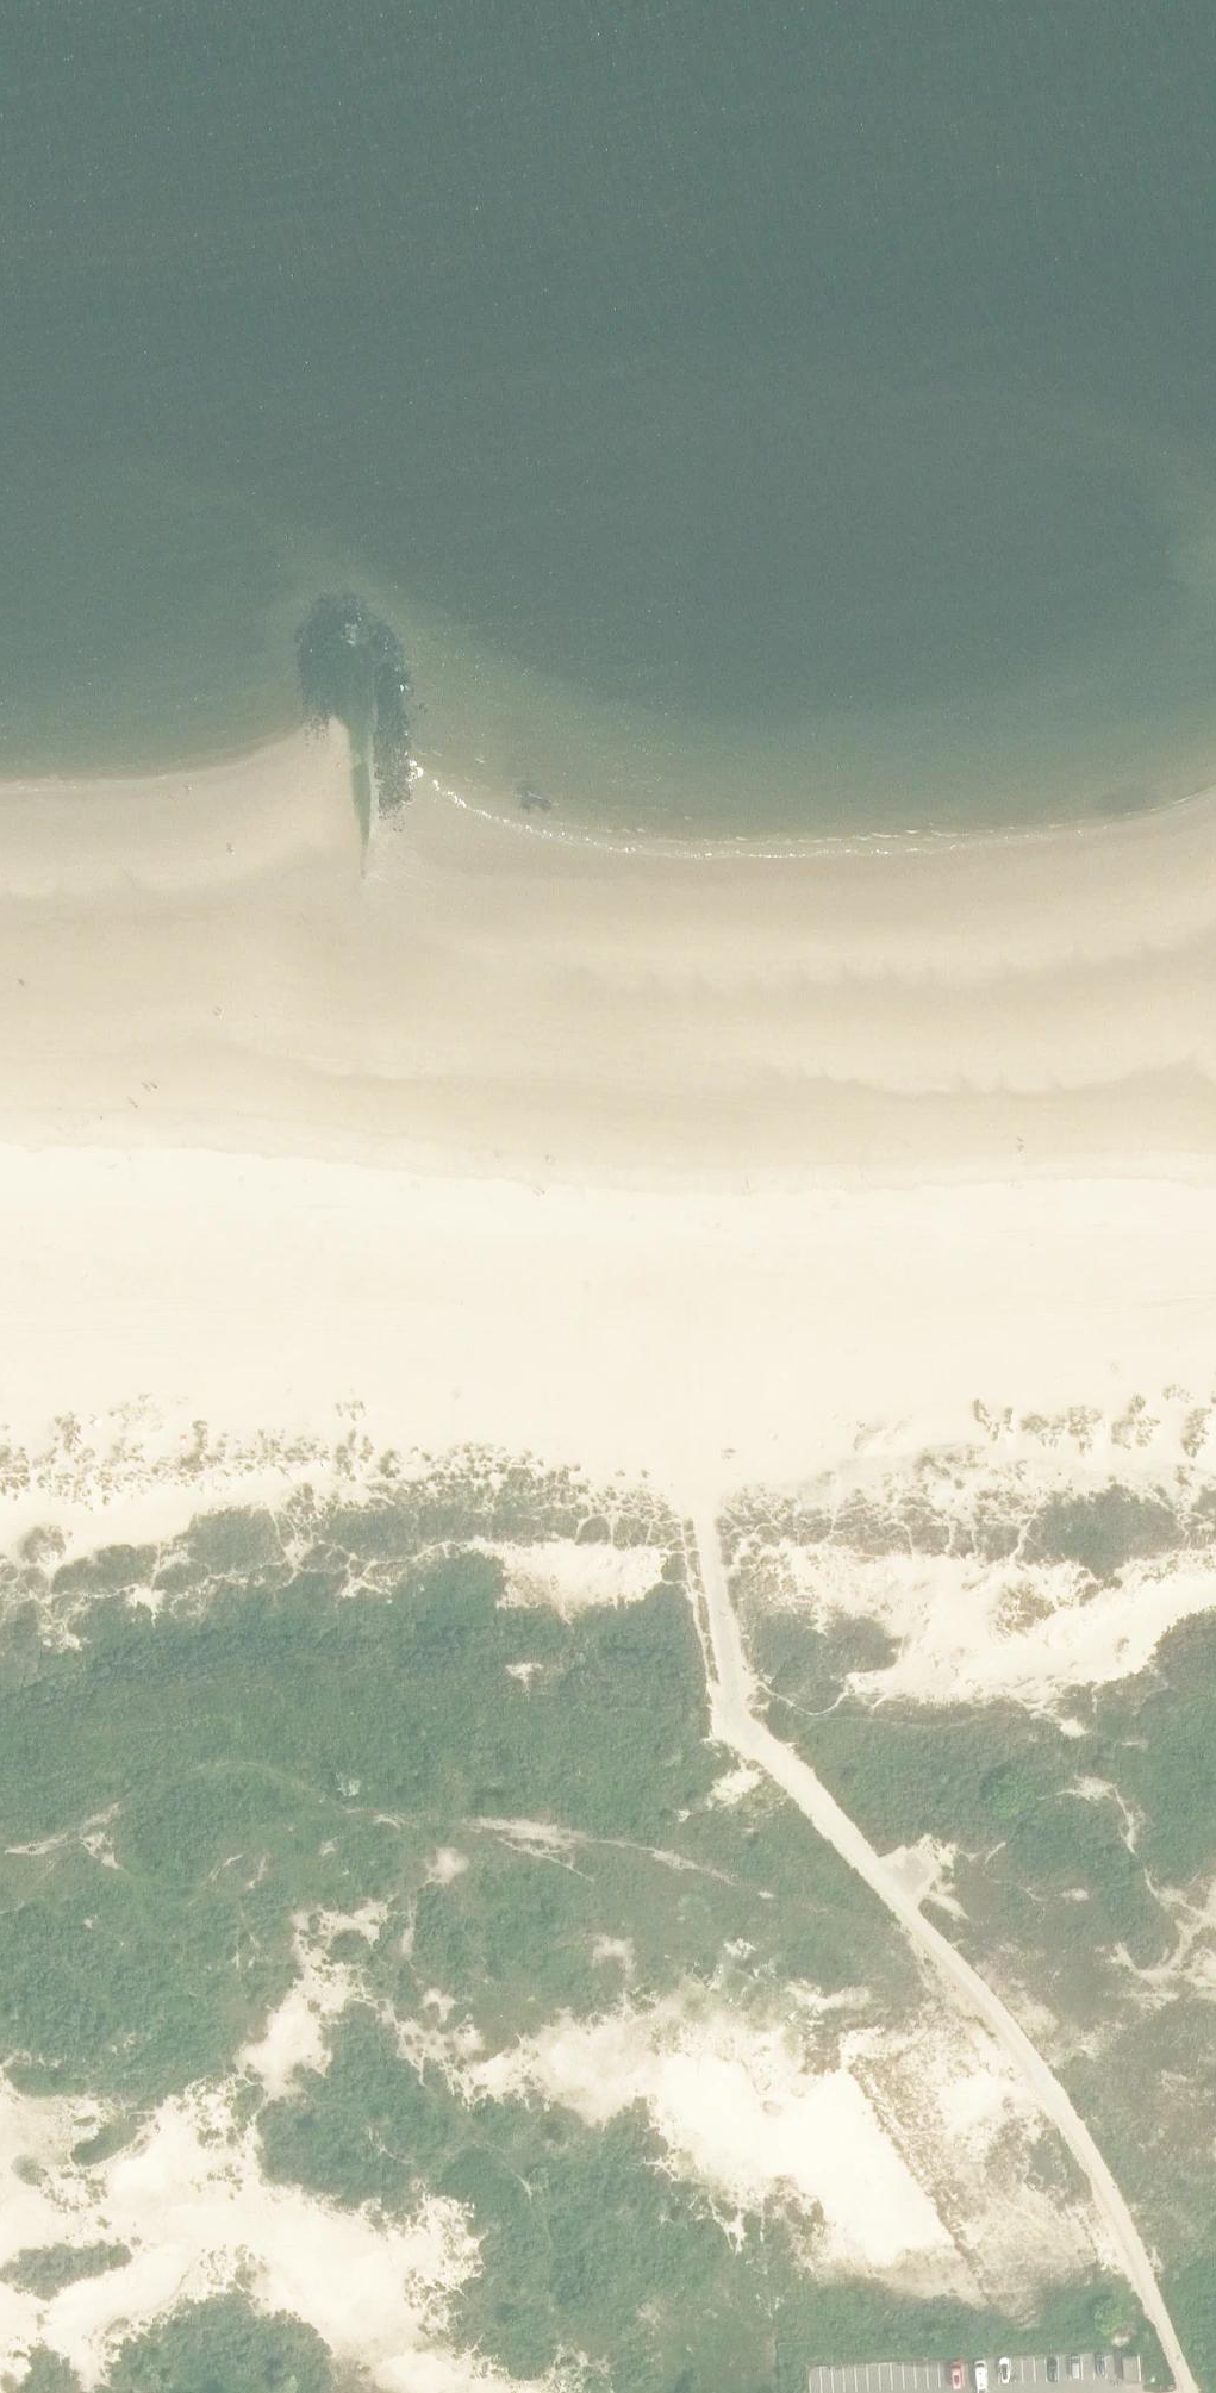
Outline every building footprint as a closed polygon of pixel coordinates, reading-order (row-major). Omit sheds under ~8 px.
[(1145,2349),(1113,2350),(1114,2387),(1147,2386),(1145,2349)]
